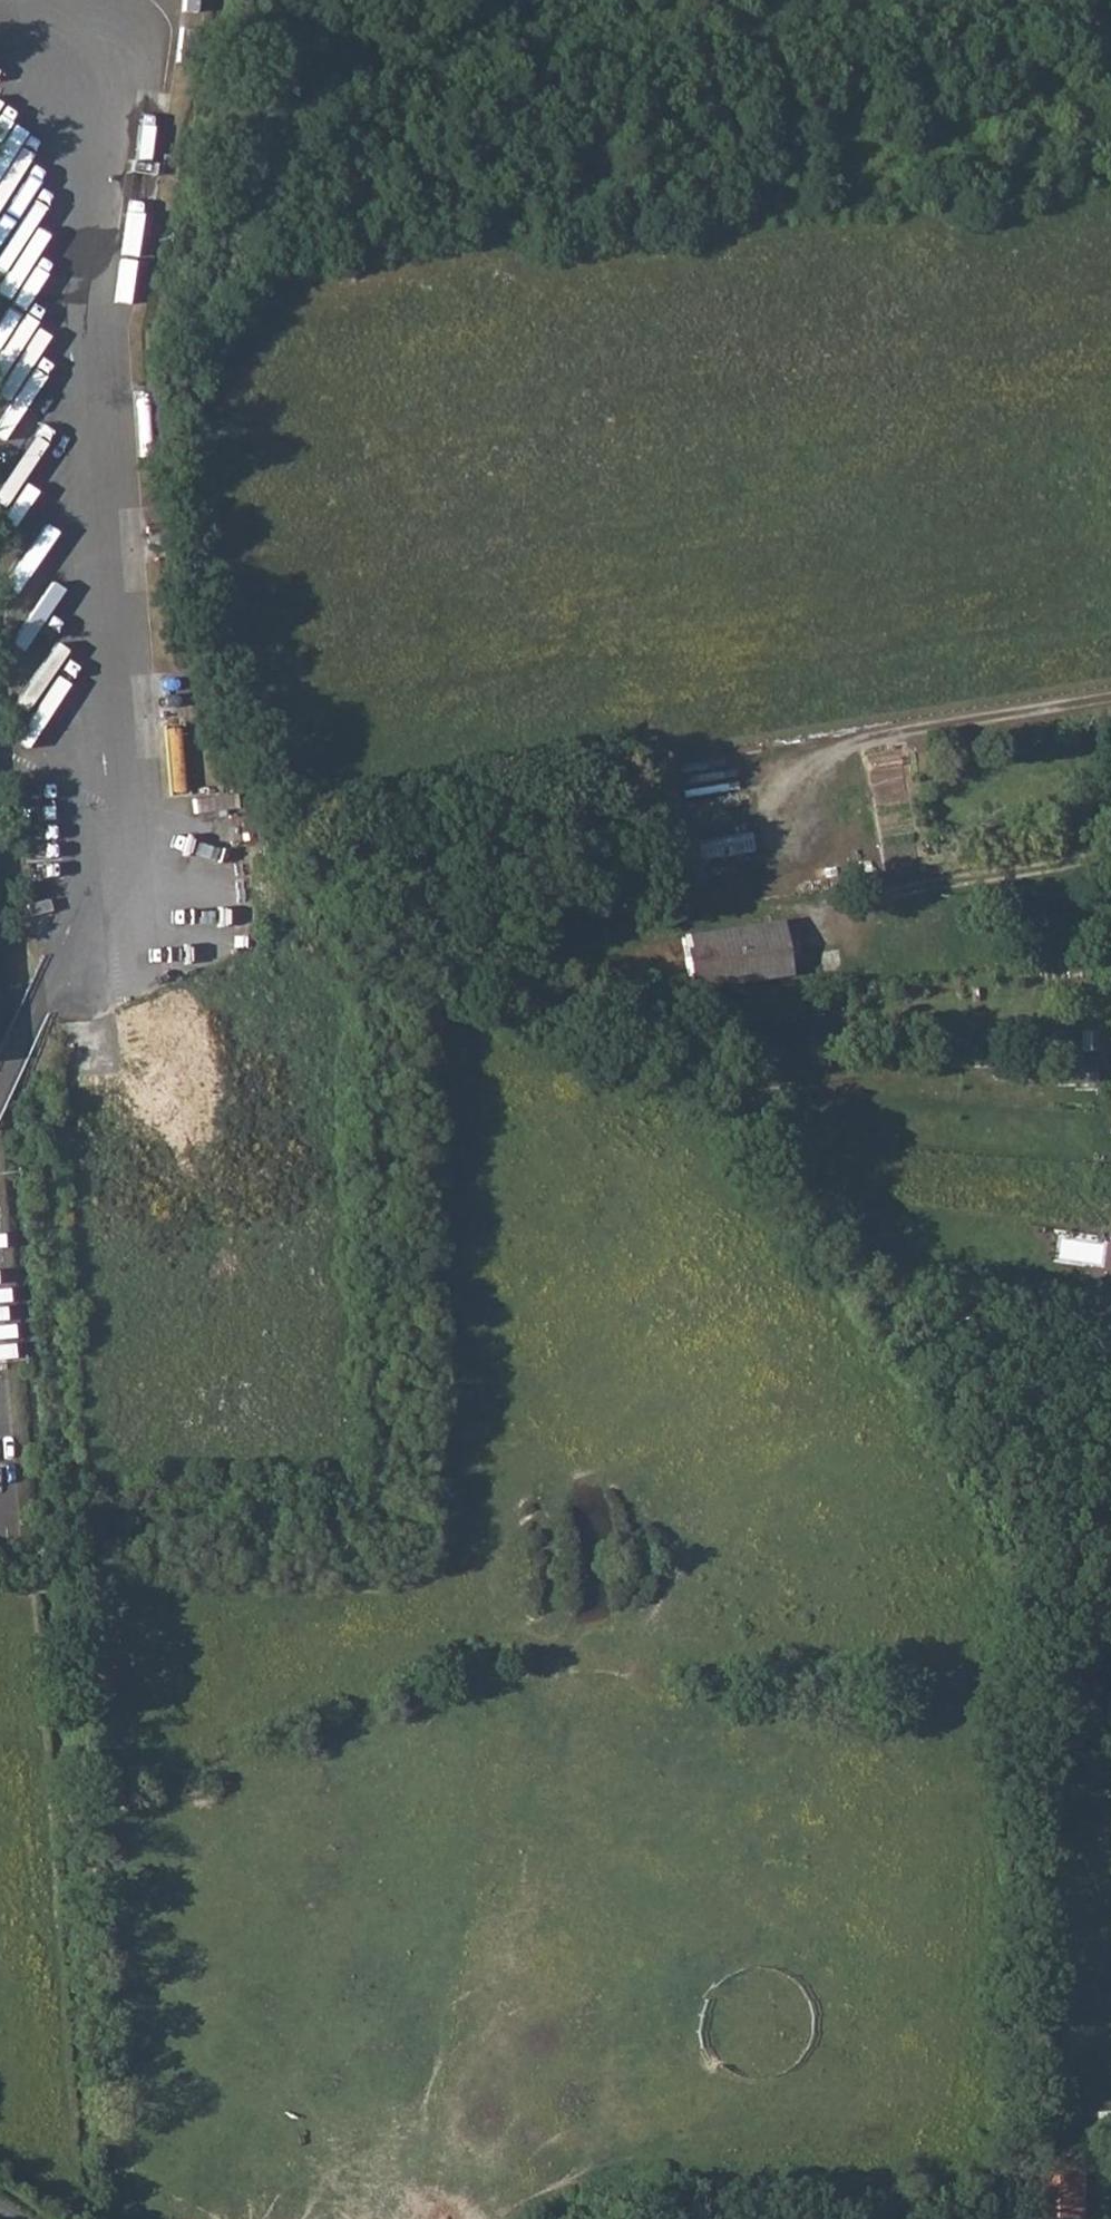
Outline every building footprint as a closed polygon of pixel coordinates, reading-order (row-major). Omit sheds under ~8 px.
[(748,831),(691,841),(694,860),(752,850),(748,831)] [(694,860),(691,841),(664,846),(671,887),(698,883),(694,860)] [(777,923),(678,939),(686,988),(732,980),(785,972),(777,923)] [(1044,1076),(1110,1078),(1110,1061),(1044,1059),(1044,1076)] [(1085,2159),(1029,2158),(1028,2218),(1084,2218),(1085,2159)]
